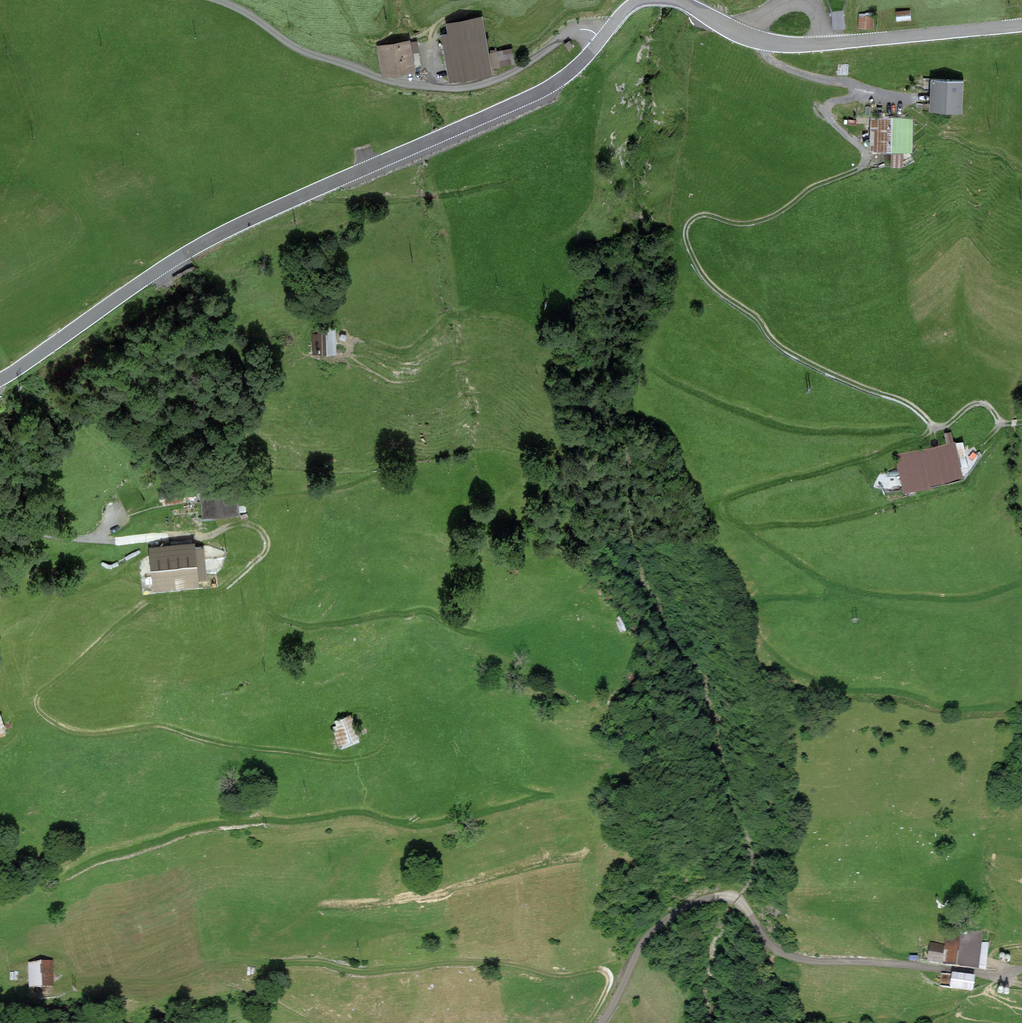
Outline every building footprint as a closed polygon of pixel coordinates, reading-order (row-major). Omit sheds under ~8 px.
[(910,12),(895,14),(896,25),(911,24),(910,12)] [(448,34),(440,35),(449,84),(493,76),(492,69),(500,68),(498,52),(488,54),(482,17),(446,24),(448,34)] [(410,40),(376,46),(382,77),(415,71),(413,62),(421,61),(417,41),(410,42),(410,40)] [(968,80),(924,80),(924,91),(935,91),(935,112),(968,112),(968,80)] [(916,121),(870,123),(871,154),(917,153),(916,121)] [(318,338),(309,339),(310,356),(338,354),(336,329),(318,330),(318,338)] [(945,443),(896,455),(905,491),(962,477),(951,432),(943,434),(945,443)] [(240,482),(202,485),(205,518),(242,516),(240,482)] [(200,544),(150,550),(155,590),(204,584),(200,544)] [(798,573),(783,575),(784,588),(800,586),(798,573)] [(350,715),(334,721),(336,728),(331,730),(337,746),(359,738),(350,715)] [(983,935),(951,931),(947,970),(979,973),(983,935)] [(946,946),(930,944),(927,965),(943,968),(946,946)] [(58,963),(30,965),(32,989),(60,987),(58,963)] [(976,979),(952,976),(950,993),(974,996),(976,979)]
